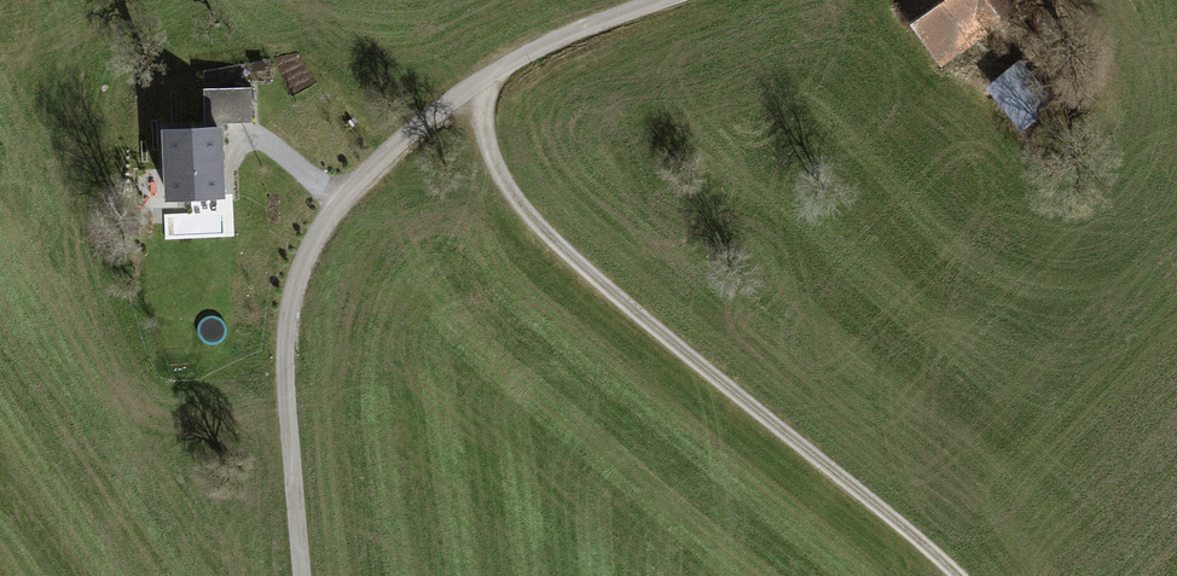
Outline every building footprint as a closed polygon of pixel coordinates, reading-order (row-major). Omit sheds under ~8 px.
[(940,70),(1037,0),(888,0),(940,70)] [(1020,61),(985,90),(1019,132),(1016,134),(1049,174),(1076,152),(1040,109),(1052,100),(1020,61)] [(202,87),(203,122),(220,121),(252,120),(251,85),(202,87)] [(159,124),(162,194),(223,192),(220,121),(203,122),(159,124)]
